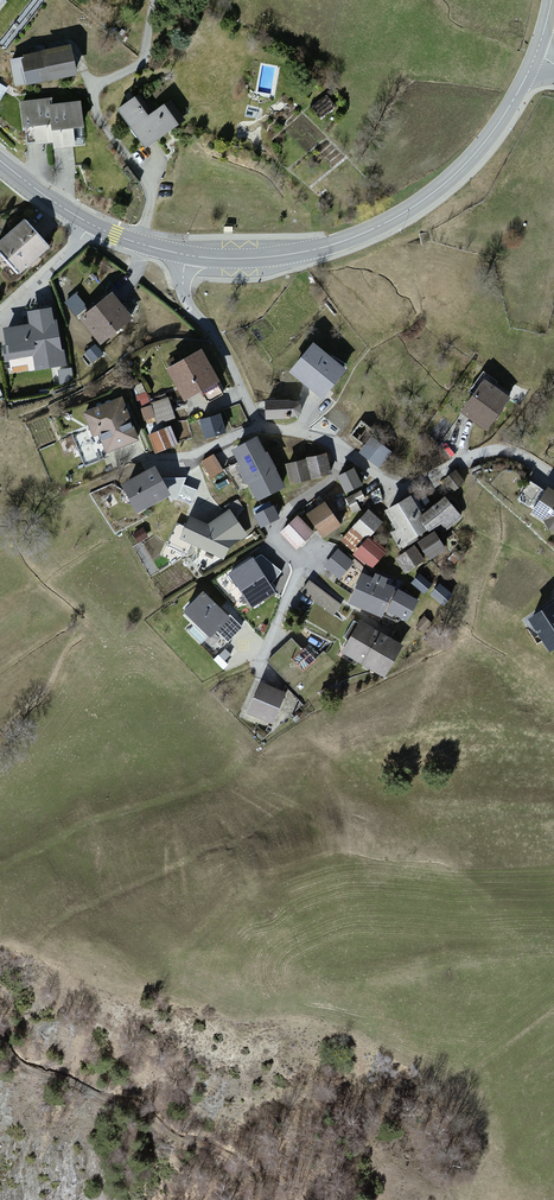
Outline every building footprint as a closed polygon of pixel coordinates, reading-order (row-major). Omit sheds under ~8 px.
[(11,0),(0,0),(0,14),(11,0)] [(76,75),(68,36),(9,49),(17,88),(76,75)] [(136,92),(114,106),(143,150),(181,125),(165,101),(149,111),(136,92)] [(81,95),(18,103),(23,145),(51,142),(52,153),(88,149),(81,95)] [(24,215),(0,238),(0,251),(23,275),(54,245),(24,215)] [(136,317),(112,287),(77,316),(101,346),(136,317)] [(67,303),(76,314),(87,305),(78,294),(67,303)] [(55,299),(23,307),(26,323),(0,329),(0,331),(10,377),(69,364),(55,299)] [(315,340),(290,367),(321,395),(345,367),(315,340)] [(93,357),(100,352),(94,345),(87,350),(93,357)] [(200,346),(162,369),(184,406),(223,383),(200,346)] [(71,368),(57,370),(59,383),(73,380),(71,368)] [(462,409),(488,428),(514,392),(488,373),(462,409)] [(142,439),(121,391),(79,409),(100,457),(142,439)] [(171,398),(154,402),(159,424),(176,421),(171,398)] [(267,399),(267,415),(297,415),(297,398),(267,399)] [(153,406),(144,410),(148,421),(157,417),(153,406)] [(202,417),(206,433),(223,429),(219,413),(202,417)] [(166,428),(150,435),(157,452),(173,445),(166,428)] [(258,502),(288,487),(261,432),(231,447),(258,502)] [(372,436),(361,452),(382,467),(393,450),(372,436)] [(327,451),(286,461),(291,484),(333,474),(327,451)] [(203,461),(212,474),(221,468),(212,455),(203,461)] [(355,465),(338,473),(347,492),(364,484),(355,465)] [(135,514),(171,496),(155,466),(120,484),(135,514)] [(458,470),(449,478),(459,489),(468,481),(458,470)] [(415,483),(377,507),(403,549),(395,559),(405,575),(448,549),(440,537),(472,517),(452,484),(426,500),(415,483)] [(546,484),(528,513),(553,529),(553,489),(546,484)] [(344,524),(326,495),(303,510),(320,538),(344,524)] [(254,536),(231,505),(212,519),(187,508),(175,535),(225,557),(254,536)] [(258,511),(263,523),(276,517),(270,505),(258,511)] [(390,551),(372,536),(384,522),(369,508),(342,538),(375,567),(390,551)] [(315,533),(297,515),(281,531),(299,548),(315,533)] [(339,549),(325,565),(342,578),(355,562),(339,549)] [(251,559),(231,572),(251,602),(271,589),(251,559)] [(408,619),(419,595),(364,568),(348,600),(383,617),(387,609),(408,619)] [(315,574),(302,589),(335,616),(348,600),(315,574)] [(419,574),(413,580),(422,589),(428,583),(419,574)] [(440,584),(432,592),(443,601),(450,593),(440,584)] [(231,616),(202,590),(181,613),(210,639),(231,616)] [(532,616),(550,646),(553,644),(553,603),(532,616)] [(360,620),(341,654),(387,679),(406,644),(360,620)] [(287,690),(255,678),(242,715),(274,727),(287,690)]
